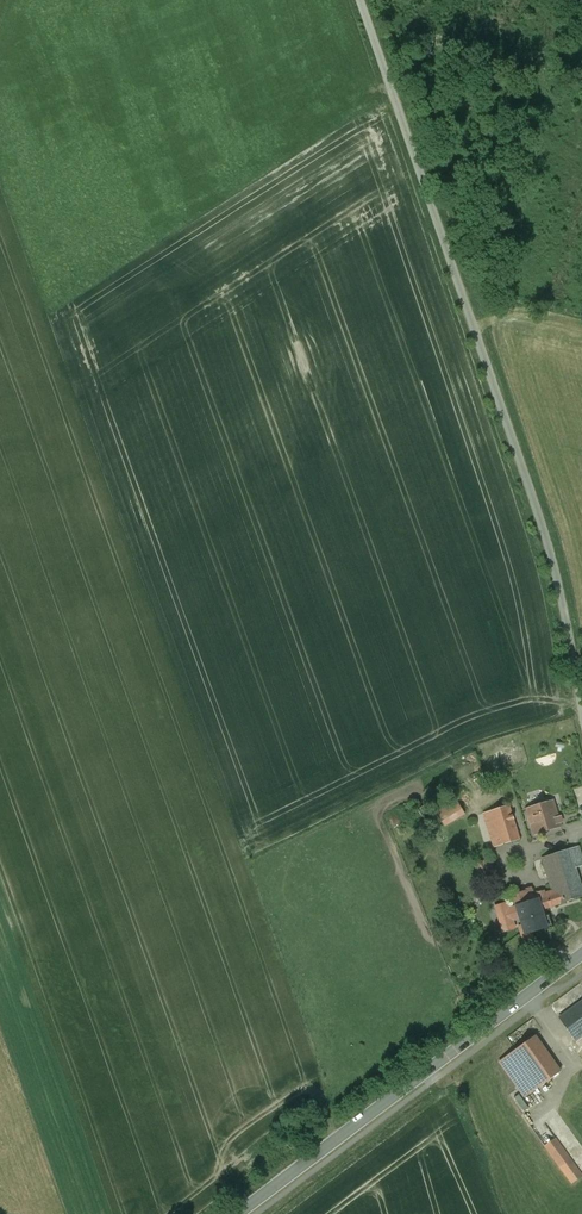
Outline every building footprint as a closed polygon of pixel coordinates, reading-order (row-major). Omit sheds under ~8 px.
[(553,801),(527,809),(535,835),(561,827),(553,801)] [(509,806),(484,813),(494,848),(519,840),(509,806)] [(569,850),(575,868),(581,866),(581,858),(579,847),(569,850)] [(542,858),(552,891),(557,905),(581,897),(581,890),(575,868),(569,850),(542,858)] [(489,859),(475,863),(479,873),(492,869),(489,859)] [(545,898),(528,903),(517,907),(521,918),(526,934),(546,927),(541,909),(557,905),(552,891),(544,894),(545,898)] [(525,893),(514,896),(517,907),(528,903),(525,893)] [(507,904),(496,907),(503,931),(515,928),(512,920),(521,918),(517,907),(509,909),(507,904)] [(559,1018),(575,1040),(581,1035),(581,1002),(559,1018)] [(515,1050),(522,1060),(527,1068),(547,1053),(535,1036),(515,1050)] [(522,1060),(515,1050),(508,1055),(515,1065),(522,1060)] [(547,1053),(527,1068),(540,1087),(561,1072),(547,1053)] [(522,1060),(515,1065),(508,1055),(499,1061),(519,1089),(525,1098),(540,1087),(527,1068),(522,1060)] [(572,1186),(581,1181),(557,1140),(548,1145),(572,1186)]
